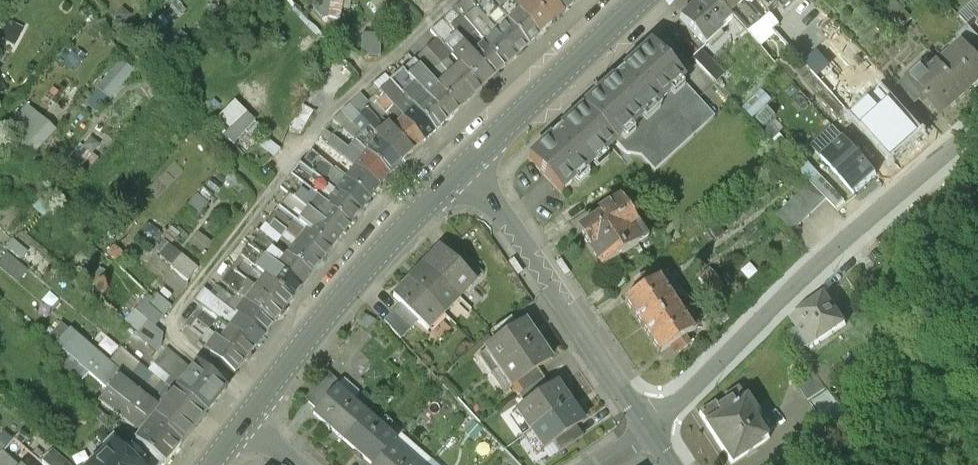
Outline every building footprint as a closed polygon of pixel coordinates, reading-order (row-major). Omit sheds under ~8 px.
[(477,11),(474,7),(467,0),(465,0),(454,10),(486,44),(506,67),(517,57),(497,34),(487,23),(477,11)] [(551,0),(534,0),(532,2),(552,24),(564,14),(551,0)] [(573,0),(551,0),(564,14),(576,3),(573,0)] [(678,21),(703,49),(735,20),(732,16),(717,0),(701,0),(678,21)] [(732,16),(745,4),(750,0),(717,0),(732,16)] [(770,18),(789,0),(758,0),(770,18)] [(552,24),(532,2),(520,12),(541,35),(552,24)] [(478,3),(474,7),(477,11),(482,8),(478,3)] [(763,24),(745,4),(732,16),(735,20),(762,49),(775,36),(772,33),(778,27),(770,18),(763,24)] [(477,11),(487,23),(494,16),(484,6),(482,8),(477,11)] [(541,35),(520,12),(509,23),(529,46),(541,35)] [(450,29),(443,21),(431,32),(446,48),(457,37),(454,33),(450,29)] [(529,46),(509,23),(497,34),(517,57),(529,46)] [(458,29),(454,25),(450,29),(454,33),(458,29)] [(458,29),(454,33),(457,37),(463,44),(471,38),(460,27),(458,29)] [(968,27),(956,39),(961,45),(963,44),(977,60),(977,38),(968,27)] [(474,55),(473,55),(463,44),(457,37),(446,48),(462,66),(482,89),(494,78),(474,55)] [(506,67),(486,44),(474,55),(494,78),(506,67)] [(963,44),(961,45),(957,49),(961,53),(943,69),(968,96),(977,86),(977,60),(963,44)] [(650,47),(582,109),(614,144),(682,83),(682,82),(650,47)] [(431,55),(430,55),(441,66),(446,61),(448,60),(437,49),(435,51),(431,55)] [(722,77),(698,53),(690,61),(714,85),(722,77)] [(441,66),(430,55),(426,59),(424,62),(434,72),(441,66)] [(456,71),(446,61),(441,66),(450,77),(456,71)] [(939,65),(929,74),(923,67),(908,80),(907,78),(905,80),(924,99),(942,119),(968,96),(943,69),(939,65)] [(482,89),(462,66),(456,71),(450,77),(471,99),(482,89)] [(406,77),(417,88),(424,81),(413,70),(406,77)] [(402,81),(399,83),(409,94),(417,88),(406,77),(402,81)] [(450,77),(439,87),(459,110),(471,99),(450,77)] [(924,99),(905,80),(895,89),(914,108),(924,99)] [(415,109),(390,83),(378,93),(379,95),(382,98),(393,109),(399,115),(403,120),(424,142),(435,132),(415,109)] [(682,83),(614,144),(624,155),(639,157),(653,172),(713,117),(682,83)] [(459,110),(439,87),(427,98),(448,121),(459,110)] [(881,95),(854,121),(893,163),(920,138),(881,95)] [(378,102),(376,105),(387,116),(393,109),(382,98),(378,102)] [(448,121),(427,98),(415,109),(435,132),(448,121)] [(301,108),(289,130),(300,136),(313,114),(301,108)] [(582,109),(526,160),(558,196),(560,194),(559,193),(568,185),(569,186),(604,154),(603,153),(612,145),(613,145),(614,144),(582,109)] [(360,120),(359,120),(370,131),(377,124),(366,113),(364,115),(360,120)] [(244,115),(222,139),(232,148),(255,124),(244,115)] [(355,124),(353,126),(364,137),(370,131),(359,120),(355,124)] [(424,142),(403,120),(392,131),(412,153),(424,142)] [(412,153),(392,131),(380,141),(400,164),(412,153)] [(877,176),(844,140),(822,160),(854,197),(877,176)] [(400,164),(380,141),(367,154),(389,174),(400,164)] [(348,152),(335,143),(334,145),(330,150),(343,160),(348,152)] [(343,160),(330,150),(326,155),(325,158),(338,167),(343,160)] [(389,174),(367,154),(355,169),(380,187),(389,174)] [(345,181),(311,155),(301,168),(306,173),(360,212),(370,200),(345,181)] [(838,211),(846,203),(806,161),(797,169),(812,184),(827,200),(838,211)] [(360,212),(306,173),(301,168),(291,181),(326,206),(351,225),(360,212)] [(380,187),(355,169),(345,181),(370,200),(380,187)] [(827,200),(812,184),(802,194),(818,210),(827,200)] [(310,202),(297,193),(295,196),(291,201),(304,210),(310,202)] [(818,210),(802,194),(793,202),(809,218),(818,210)] [(288,206),(286,209),(299,218),(304,210),(291,201),(288,206)] [(617,202),(597,216),(598,219),(577,234),(602,270),(638,245),(628,231),(634,227),(617,202)] [(800,226),(809,218),(793,202),(785,210),(800,226)] [(351,225),(326,206),(316,219),(341,237),(351,225)] [(800,226),(785,210),(776,218),(792,234),(800,226)] [(291,228),(278,218),(276,221),(272,226),(285,236),(291,228)] [(341,237),(316,219),(306,232),(331,250),(341,237)] [(285,236),(272,226),(268,231),(266,234),(279,243),(285,236)] [(331,250),(306,232),(297,245),(321,263),(331,250)] [(256,247),(253,252),(265,261),(271,253),(258,244),(256,247)] [(321,263),(297,245),(287,257),(312,275),(321,263)] [(482,275),(453,247),(445,256),(474,284),(482,275)] [(445,256),(439,251),(424,267),(458,300),(474,284),(445,256)] [(265,261),(253,252),(249,256),(247,259),(260,269),(265,261)] [(3,266),(20,281),(29,271),(12,256),(3,266)] [(312,275),(287,257),(277,270),(302,288),(312,275)] [(198,273),(181,259),(170,272),(187,286),(198,273)] [(458,300),(424,267),(408,283),(443,316),(458,300)] [(252,278),(239,269),(237,272),(234,276),(246,286),(252,278)] [(302,288),(277,270),(268,282),(293,301),(302,288)] [(709,273),(697,281),(703,289),(714,280),(709,273)] [(246,286),(234,276),(229,282),(228,284),(240,294),(246,286)] [(618,277),(602,289),(607,297),(624,285),(620,279),(618,277)] [(640,292),(623,303),(641,330),(674,308),(667,297),(672,294),(662,278),(647,287),(642,279),(635,284),(640,292)] [(714,280),(703,289),(708,296),(720,288),(714,280)] [(293,301),(268,282),(258,295),(283,313),(293,301)] [(443,316),(408,283),(392,299),(400,307),(417,323),(427,332),(443,316)] [(232,304),(219,295),(217,297),(214,302),(227,311),(232,304)] [(283,313),(258,295),(248,307),(273,326),(283,313)] [(826,297),(791,322),(798,332),(810,349),(812,352),(847,327),(826,297)] [(171,312),(155,299),(146,309),(162,322),(171,312)] [(210,307),(208,310),(221,319),(227,311),(214,302),(210,307)] [(273,326),(248,307),(239,320),(264,338),(273,326)] [(417,323),(400,307),(392,315),(409,332),(417,323)] [(674,308),(641,330),(658,356),(675,345),(680,353),(687,349),(682,340),(696,331),(686,315),(681,318),(674,308)] [(376,323),(367,315),(358,326),(366,334),(376,323)] [(409,332),(392,315),(383,324),(400,342),(409,332)] [(198,322),(195,327),(208,336),(213,328),(200,319),(198,322)] [(264,338),(239,320),(229,332),(254,351),(264,338)] [(510,320),(491,334),(498,344),(518,330),(510,320)] [(498,344),(485,353),(498,372),(537,344),(524,326),(518,330),(498,344)] [(167,344),(147,327),(136,339),(148,350),(140,359),(148,366),(167,344)] [(208,336),(195,327),(191,332),(189,334),(203,343),(208,336)] [(254,351),(229,332),(220,345),(245,363),(254,351)] [(798,332),(790,337),(802,354),(810,349),(798,332)] [(537,344),(498,372),(511,390),(516,386),(536,372),(550,362),(537,344)] [(245,363),(220,345),(209,359),(234,377),(245,363)] [(197,370),(191,377),(166,357),(156,369),(181,391),(176,399),(203,419),(224,392),(197,370)] [(536,372),(516,386),(523,396),(543,382),(536,372)] [(324,373),(304,403),(316,414),(335,392),(340,387),(324,373)] [(814,374),(796,386),(808,403),(826,392),(814,374)] [(523,396),(520,399),(528,409),(551,393),(543,382),(523,396)] [(174,401),(167,394),(158,405),(165,411),(161,417),(117,384),(108,395),(150,429),(179,450),(202,421),(203,419),(176,399),(174,401)] [(528,409),(518,417),(530,434),(569,406),(556,389),(551,393),(528,409)] [(721,400),(726,406),(716,413),(712,406),(696,417),(727,464),(732,464),(768,441),(735,391),(721,400)] [(316,414),(313,418),(342,443),(365,417),(335,392),(316,414)] [(830,393),(812,405),(830,432),(848,420),(830,393)] [(150,429),(108,395),(99,406),(142,439),(134,449),(145,457),(156,464),(167,464),(179,450),(150,429)] [(569,406),(530,434),(543,453),(553,446),(575,430),(582,425),(569,406)] [(365,417),(342,443),(368,464),(376,464),(390,449),(395,443),(365,417)] [(575,430),(553,446),(560,455),(582,439),(575,430)] [(113,440),(103,450),(107,455),(97,464),(140,464),(138,463),(130,455),(129,456),(113,440)] [(390,449),(376,464),(409,464),(390,449)]
